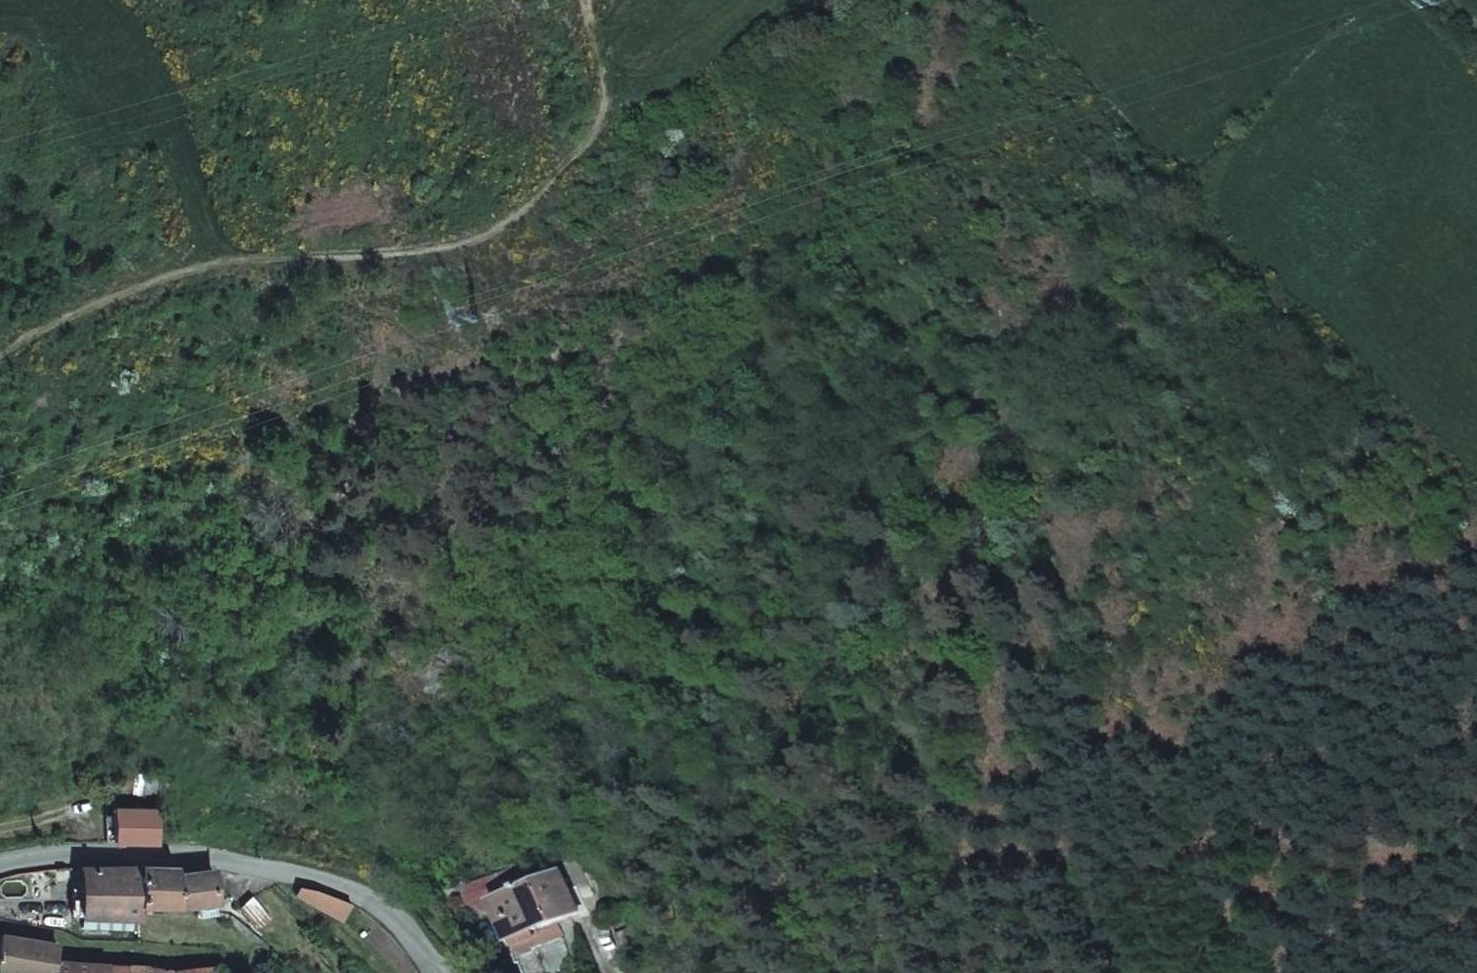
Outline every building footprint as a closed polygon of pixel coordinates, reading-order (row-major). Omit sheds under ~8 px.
[(108,789),(107,794),(152,793),(152,773),(130,773),(129,779),(112,780),(112,789),(108,789)] [(110,844),(151,844),(151,812),(111,811),(111,818),(103,819),(103,844),(110,844)] [(137,909),(136,908),(135,868),(80,869),(80,917),(136,920),(137,909)] [(135,868),(136,908),(176,908),(211,901),(210,871),(173,875),(172,868),(135,868)] [(570,919),(554,881),(519,894),(510,875),(484,885),(512,945),(570,919)] [(294,895),(341,921),(349,905),(312,890),(297,888),(294,895)] [(53,963),(53,947),(0,936),(0,963),(14,972),(168,972),(53,963)]
